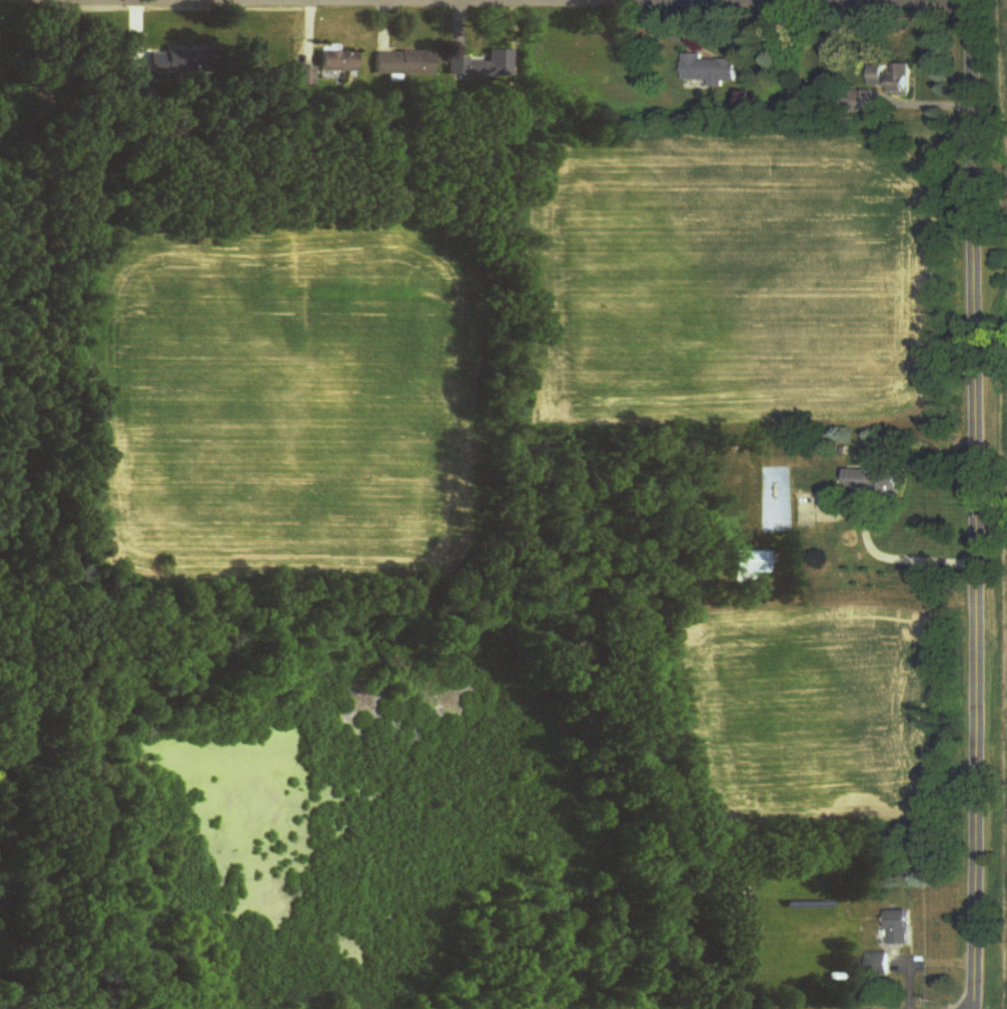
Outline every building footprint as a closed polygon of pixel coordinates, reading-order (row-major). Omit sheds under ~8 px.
[(151,49),(150,74),(207,75),(208,51),(151,49)] [(377,75),(434,75),(434,52),(377,51),(377,75)] [(511,51),(488,51),(488,59),(449,59),(449,77),(511,77),(511,51)] [(356,52),(322,52),(322,72),(356,72),(356,52)] [(705,60),(705,55),(686,55),(686,82),(712,82),(712,87),(727,87),(727,82),(740,82),(740,60),(705,60)] [(873,65),(873,86),(896,86),(896,93),(915,93),(915,64),(898,64),(898,72),(889,72),(889,65),(873,65)] [(851,472),(851,491),(906,492),(906,469),(878,468),(878,472),(851,472)] [(773,554),(743,551),(740,582),(755,584),(756,574),(770,575),(773,554)] [(914,913),(892,913),(892,948),(914,948),(914,913)] [(892,956),(872,956),(872,978),(892,978),(892,956)]
